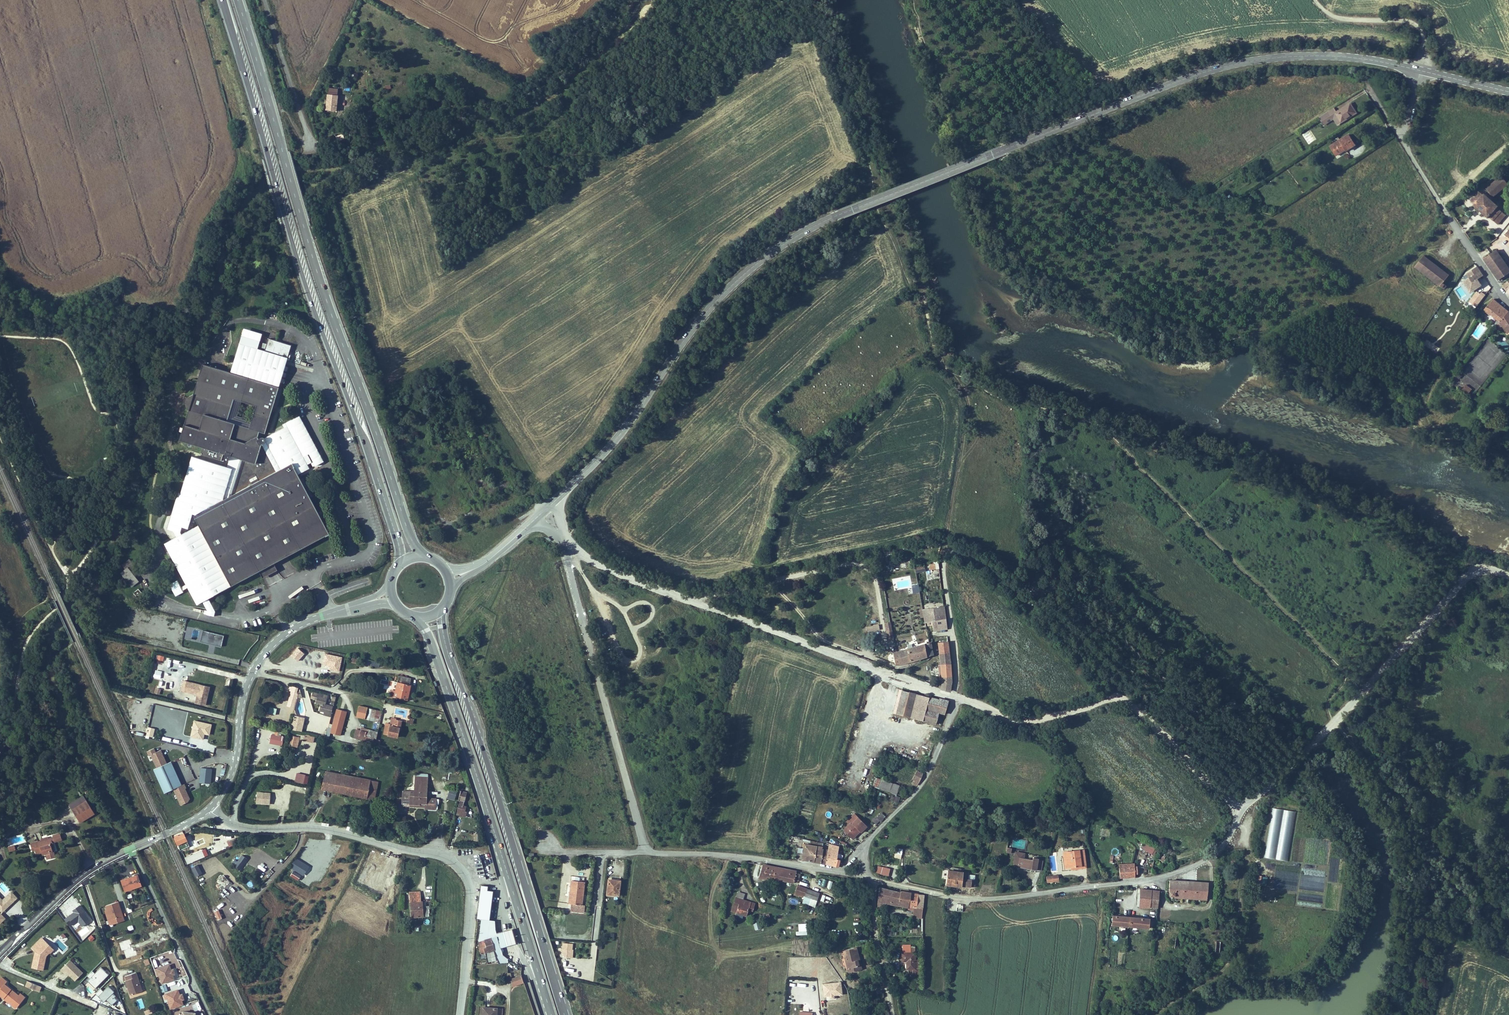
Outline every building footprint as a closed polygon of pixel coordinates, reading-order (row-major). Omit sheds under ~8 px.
[(335,111),(337,96),(328,95),(326,110),(335,111)] [(1352,107),(1337,116),(1343,125),(1344,126),(1359,116),(1352,107)] [(1336,114),(1334,111),(1320,121),(1323,126),(1328,123),(1334,119),(1332,117),(1336,114)] [(1337,116),(1336,114),(1332,117),(1334,119),(1328,123),(1323,126),(1325,128),(1335,122),(1339,128),(1343,125),(1337,116)] [(1351,137),(1332,150),(1337,156),(1355,144),(1351,137)] [(1355,144),(1337,156),(1339,160),(1348,153),(1349,154),(1358,148),(1355,144)] [(1508,175),(1492,186),(1499,198),(1508,192),(1508,177),(1508,175)] [(1482,194),(1475,204),(1479,207),(1477,209),(1493,221),(1494,220),(1501,226),(1508,216),(1501,210),(1503,208),(1488,196),(1486,198),(1482,194)] [(1508,266),(1498,251),(1487,259),(1498,274),(1507,268),(1508,266)] [(1430,259),(1424,255),(1416,265),(1422,269),(1430,259)] [(1449,275),(1430,259),(1422,269),(1441,284),(1444,281),(1449,275)] [(1480,266),(1469,272),(1476,283),(1481,279),(1487,276),(1480,266)] [(1498,274),(1500,277),(1508,271),(1507,268),(1498,274)] [(1500,277),(1502,279),(1508,274),(1508,271),(1500,277)] [(1487,310),(1502,323),(1508,314),(1508,310),(1508,309),(1502,305),(1496,300),(1487,310)] [(291,345),(268,338),(265,350),(288,357),(291,345)] [(263,433),(270,412),(271,410),(270,410),(272,410),(279,387),(288,358),(239,343),(231,372),(203,364),(194,394),(187,398),(185,404),(186,404),(189,410),(180,440),(203,447),(201,454),(221,460),(223,454),(225,454),(224,457),(224,459),(226,460),(227,460),(228,460),(229,459),(230,459),(231,456),(233,456),(231,460),(240,463),(229,497),(226,507),(215,504),(196,515),(197,517),(195,518),(200,527),(231,586),(259,571),(262,577),(277,569),(274,563),(327,535),(326,533),(328,532),(299,477),(285,484),(278,471),(277,471),(262,444),(264,443),(265,442),(265,441),(265,439),(264,438),(263,438),(262,437),(261,438),(259,439),(257,437),(259,432),(263,433)] [(1466,385),(1460,391),(1466,396),(1472,390),(1466,385)] [(265,434),(272,411),(272,410),(270,410),(271,410),(270,412),(263,433),(265,434)] [(287,427),(264,438),(265,439),(265,441),(265,442),(264,443),(262,444),(277,471),(278,471),(285,484),(299,477),(299,476),(310,469),(287,427)] [(222,501),(235,461),(232,460),(218,503),(215,504),(226,507),(229,497),(222,501)] [(198,604),(231,586),(200,527),(167,544),(198,604)] [(1053,563),(1035,566),(1036,575),(1054,572),(1053,563)] [(263,578),(278,570),(277,569),(262,577),(263,578)] [(177,579),(169,583),(175,596),(183,592),(177,579)] [(911,585),(913,594),(920,593),(918,584),(911,585)] [(139,593),(141,592),(138,589),(133,593),(134,594),(133,595),(135,598),(136,597),(137,598),(141,595),(139,593)] [(164,612),(167,605),(157,600),(154,607),(164,612)] [(947,629),(945,607),(921,609),(922,616),(925,616),(925,622),(933,621),(934,630),(947,629)] [(226,638),(205,633),(202,644),(223,649),(226,638)] [(894,653),(898,666),(934,655),(931,643),(894,653)] [(953,684),(948,643),(940,643),(942,662),(944,683),(942,689),(951,692),(953,686),(953,685),(953,684)] [(165,666),(172,667),(173,657),(165,657),(165,666)] [(174,659),(172,667),(181,668),(182,660),(174,659)] [(155,669),(152,677),(160,679),(162,672),(155,669)] [(408,700),(411,685),(410,685),(411,679),(399,676),(398,682),(394,697),(408,700)] [(205,705),(210,687),(187,682),(184,691),(197,694),(195,703),(205,705)] [(295,703),(298,693),(296,692),(298,688),(291,686),(290,691),(291,691),(289,701),(295,703)] [(394,697),(396,691),(391,689),(390,695),(388,694),(387,697),(392,698),(394,697)] [(947,702),(901,689),(894,713),(935,725),(938,713),(944,714),(947,702)] [(311,697),(317,699),(318,697),(327,699),(328,695),(313,690),(311,697)] [(331,714),(333,707),(325,705),(327,699),(318,697),(316,703),(321,704),(320,710),(324,712),(331,714)] [(374,721),(376,710),(359,706),(357,717),(374,721)] [(348,710),(338,708),(332,732),(341,735),(348,710)] [(302,723),(303,718),(296,716),(296,715),(294,710),(294,709),(292,715),(294,715),(290,729),(301,732),(303,723),(302,723)] [(400,729),(401,721),(396,720),(396,719),(392,718),(390,724),(388,735),(397,737),(399,729),(400,729)] [(196,721),(192,736),(203,739),(205,733),(210,734),(212,725),(196,721)] [(153,736),(154,727),(147,726),(146,735),(153,736)] [(376,739),(378,732),(361,728),(361,731),(356,729),(354,738),(363,740),(362,746),(374,749),(376,739)] [(313,743),(314,736),(305,734),(304,740),(313,743)] [(299,741),(300,738),(292,736),(291,739),(290,745),(294,746),(296,740),(299,741)] [(153,750),(147,753),(148,757),(147,758),(149,763),(153,761),(157,769),(153,771),(165,795),(174,791),(181,807),(187,804),(190,801),(185,790),(186,789),(184,786),(182,787),(171,763),(166,765),(160,752),(155,754),(153,750)] [(333,791),(337,774),(325,771),(321,789),(333,791)] [(307,785),(309,775),(297,772),(294,782),(307,785)] [(916,772),(913,779),(917,780),(916,783),(918,784),(923,775),(916,772)] [(349,786),(351,776),(337,774),(333,791),(370,799),(371,795),(375,796),(378,781),(359,778),(357,788),(349,786)] [(357,788),(359,778),(351,776),(349,786),(357,788)] [(426,798),(428,777),(415,776),(414,791),(402,791),(401,806),(410,806),(410,804),(419,805),(420,803),(426,803),(425,809),(435,809),(436,799),(435,799),(428,798),(426,798)] [(897,793),(900,784),(874,777),(872,786),(897,793)] [(455,799),(457,791),(449,789),(447,797),(455,799)] [(463,807),(466,793),(461,791),(459,800),(460,801),(456,814),(465,816),(466,812),(465,811),(465,808),(463,807)] [(95,813),(87,801),(72,810),(80,823),(95,813)] [(358,818),(344,814),(342,822),(356,825),(358,818)] [(886,820),(882,816),(876,822),(879,825),(882,822),(883,823),(886,820)] [(868,827),(861,820),(858,824),(856,827),(868,838),(875,829),(871,824),(868,827)] [(868,838),(856,827),(850,835),(854,840),(856,838),(860,842),(863,839),(865,841),(868,838)] [(55,850),(52,841),(54,840),(55,842),(62,839),(60,833),(53,835),(53,837),(48,839),(42,841),(30,844),(32,850),(35,850),(36,854),(42,852),(42,854),(47,852),(48,859),(55,857),(53,851),(55,850)] [(187,840),(184,834),(179,837),(175,838),(177,844),(187,840)] [(1145,841),(1141,847),(1153,855),(1158,849),(1145,841)] [(828,853),(823,852),(823,849),(804,845),(803,853),(805,853),(804,861),(827,864),(828,853)] [(837,849),(829,847),(828,853),(827,864),(836,866),(837,865),(837,859),(835,859),(837,849)] [(184,858),(187,864),(204,856),(201,850),(184,858)] [(241,870),(248,858),(242,854),(234,865),(241,870)] [(1015,869),(1020,870),(1022,860),(1027,861),(1027,857),(1018,855),(1015,869)] [(1087,855),(1068,857),(1069,863),(1070,863),(1071,867),(1069,867),(1070,872),(1074,872),(1089,870),(1087,855)] [(295,857),(289,867),(303,875),(309,865),(295,857)] [(1022,860),(1020,870),(1039,873),(1041,863),(1041,862),(1036,861),(1035,863),(1027,861),(1022,860)] [(195,876),(202,873),(198,864),(191,867),(195,876)] [(260,867),(257,871),(264,877),(267,873),(260,867)] [(762,867),(759,882),(767,884),(767,881),(782,884),(784,872),(762,867)] [(894,872),(880,868),(878,876),(892,880),(894,872)] [(1141,878),(1140,869),(1122,872),(1123,882),(1139,880),(1138,878),(1141,878)] [(964,892),(966,880),(967,872),(961,870),(959,870),(957,877),(950,875),(947,888),(964,892)] [(784,872),(782,884),(795,886),(797,875),(784,872)] [(1046,875),(1047,882),(1059,880),(1058,873),(1046,875)] [(219,878),(225,886),(230,882),(224,874),(219,878)] [(138,882),(136,875),(122,880),(125,891),(141,885),(140,881),(138,882)] [(222,890),(225,886),(218,879),(214,883),(222,890)] [(972,881),(966,880),(964,892),(970,893),(972,881)] [(585,885),(572,884),(569,908),(582,910),(585,885)] [(616,899),(618,884),(615,884),(615,886),(608,885),(607,895),(613,896),(613,899),(616,899)] [(480,898),(492,899),(493,887),(482,886),(480,898)] [(1210,903),(1212,889),(1174,887),(1173,901),(1210,903)] [(422,890),(413,891),(414,915),(425,914),(425,905),(423,905),(422,890)] [(806,898),(807,894),(798,892),(797,899),(801,900),(802,897),(806,898)] [(880,911),(880,913),(884,913),(885,909),(910,913),(911,911),(912,906),(901,904),(902,898),(885,893),(880,911)] [(2,903),(5,903),(8,907),(17,898),(15,896),(12,899),(8,895),(4,899),(4,900),(2,900),(0,898),(0,905),(2,903)] [(920,899),(903,896),(902,898),(901,904),(912,906),(911,911),(918,913),(920,899)] [(1163,899),(1142,897),(1140,916),(1154,917),(1154,915),(1162,915),(1163,899)] [(492,901),(492,899),(480,898),(478,914),(487,915),(488,901),(492,901)] [(918,913),(925,914),(927,900),(920,899),(918,913)] [(123,919),(118,902),(106,906),(111,923),(123,919)] [(77,920),(82,926),(91,919),(79,905),(63,918),(70,926),(77,920)] [(746,925),(747,921),(737,919),(739,908),(733,906),(731,916),(735,917),(734,922),(746,925)] [(749,910),(739,908),(737,919),(747,921),(747,918),(748,913),(754,915),(755,910),(749,909),(749,910)] [(1155,926),(1117,922),(1115,931),(1154,935),(1155,926)] [(489,927),(491,933),(480,936),(482,954),(487,952),(486,948),(501,943),(498,934),(496,925),(489,927)] [(512,930),(498,934),(502,948),(516,944),(512,930)] [(166,944),(164,940),(170,938),(168,934),(154,941),(157,948),(166,944)] [(48,951),(51,947),(45,941),(42,944),(39,941),(32,948),(36,952),(37,952),(36,955),(35,955),(32,968),(43,970),(46,956),(49,953),(48,951)] [(859,963),(855,947),(845,949),(850,970),(862,968),(861,963),(859,963)] [(916,955),(902,955),(902,965),(906,965),(909,965),(909,972),(909,978),(920,978),(920,965),(916,965),(916,955)] [(83,973),(70,960),(61,969),(64,972),(65,971),(67,972),(69,972),(70,974),(69,975),(75,981),(83,973)] [(156,966),(160,983),(176,979),(173,967),(171,968),(170,963),(156,966)] [(92,969),(87,975),(89,977),(87,980),(95,988),(108,974),(100,966),(95,972),(92,969)] [(142,991),(136,972),(125,976),(126,981),(129,990),(130,995),(142,991)] [(521,974),(510,978),(512,986),(524,983),(521,974)] [(4,984),(7,982),(2,977),(0,979),(0,995),(4,998),(5,997),(17,1006),(17,1007),(23,999),(19,996),(4,984)] [(41,987),(29,982),(27,986),(27,987),(39,992),(41,987)] [(841,982),(823,983),(824,995),(829,994),(830,996),(834,995),(834,994),(839,993),(839,989),(842,988),(841,982)] [(103,1001),(106,999),(111,1005),(119,997),(107,986),(103,989),(100,987),(95,993),(103,1001)] [(166,993),(171,1009),(184,1005),(183,1003),(186,1002),(183,993),(184,992),(183,988),(166,993)] [(17,1006),(5,997),(4,998),(4,999),(16,1008),(17,1006)] [(141,998),(136,1000),(140,1010),(145,1009),(141,998)] [(482,1005),(481,1014),(494,1014),(495,1006),(482,1005)]
